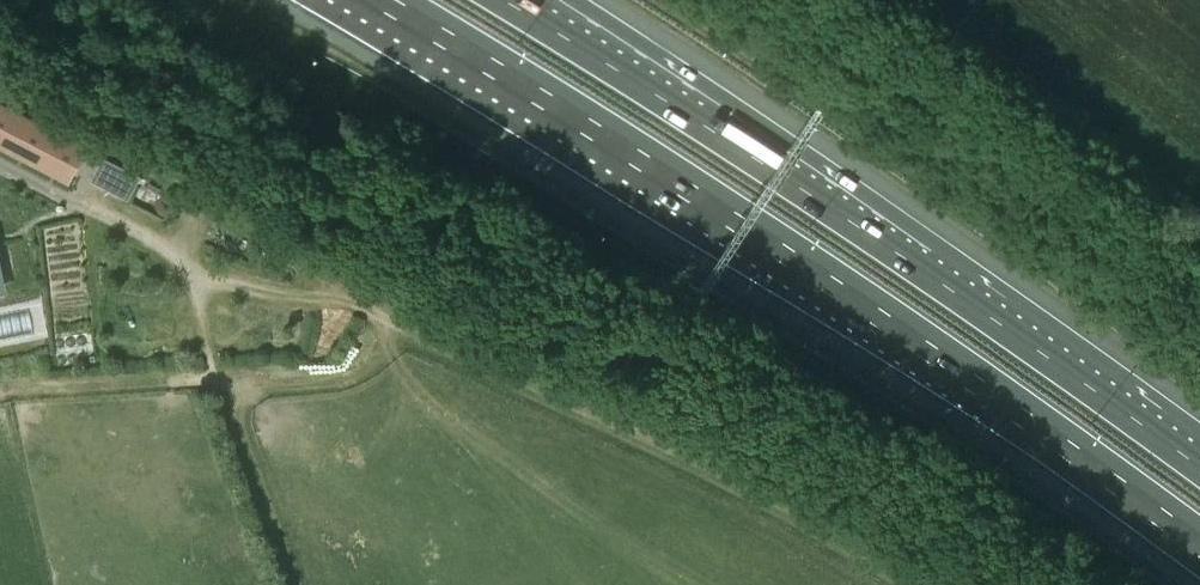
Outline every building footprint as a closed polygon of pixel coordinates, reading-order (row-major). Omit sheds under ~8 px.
[(0,76),(0,122),(4,124),(5,121),(106,174),(123,140),(0,76)]
